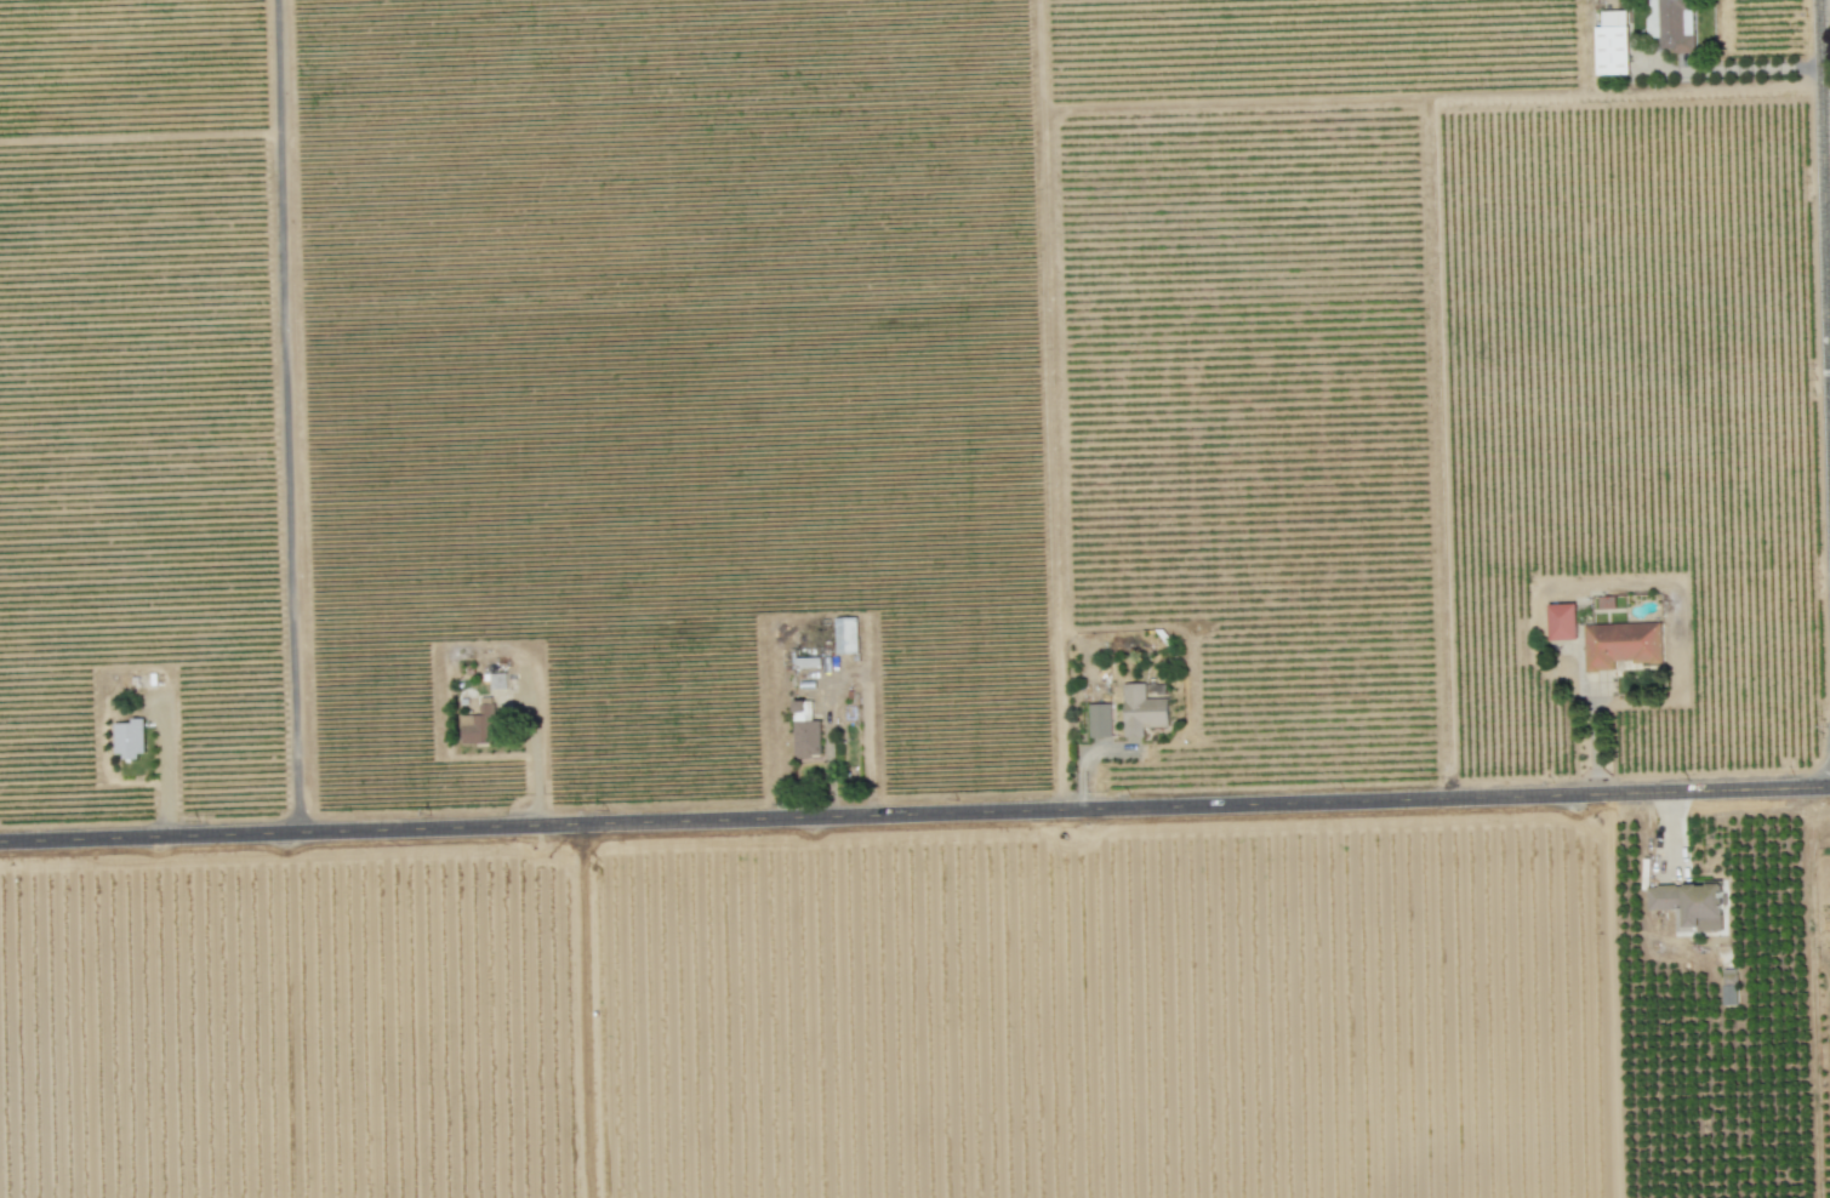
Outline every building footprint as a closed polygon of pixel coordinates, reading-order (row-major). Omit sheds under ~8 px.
[(1657,0),(1649,0),(1649,37),(1658,36),(1657,0)] [(1659,51),(1690,51),(1690,0),(1658,0),(1659,51)] [(1628,73),(1627,10),(1601,10),(1602,26),(1595,26),(1596,74),(1628,73)] [(1549,640),(1576,639),(1575,603),(1548,603),(1549,640)] [(835,617),(836,653),(858,653),(857,617),(835,617)] [(1661,661),(1661,622),(1584,623),(1585,670),(1614,670),(1614,661),(1661,661)] [(489,674),(490,688),(506,686),(505,672),(489,674)] [(1168,726),(1167,697),(1145,698),(1145,682),(1122,683),(1124,737),(1144,736),(1143,727),(1168,726)] [(461,715),(462,742),(493,742),(492,697),(479,698),(479,714),(461,715)] [(819,719),(811,719),(811,700),(794,701),(794,757),(820,756),(819,719)] [(1089,704),(1090,737),(1110,736),(1110,703),(1089,704)] [(114,756),(144,755),(143,720),(113,721),(114,756)] [(1648,910),(1677,908),(1678,930),(1723,929),(1722,883),(1647,885),(1648,910)]
